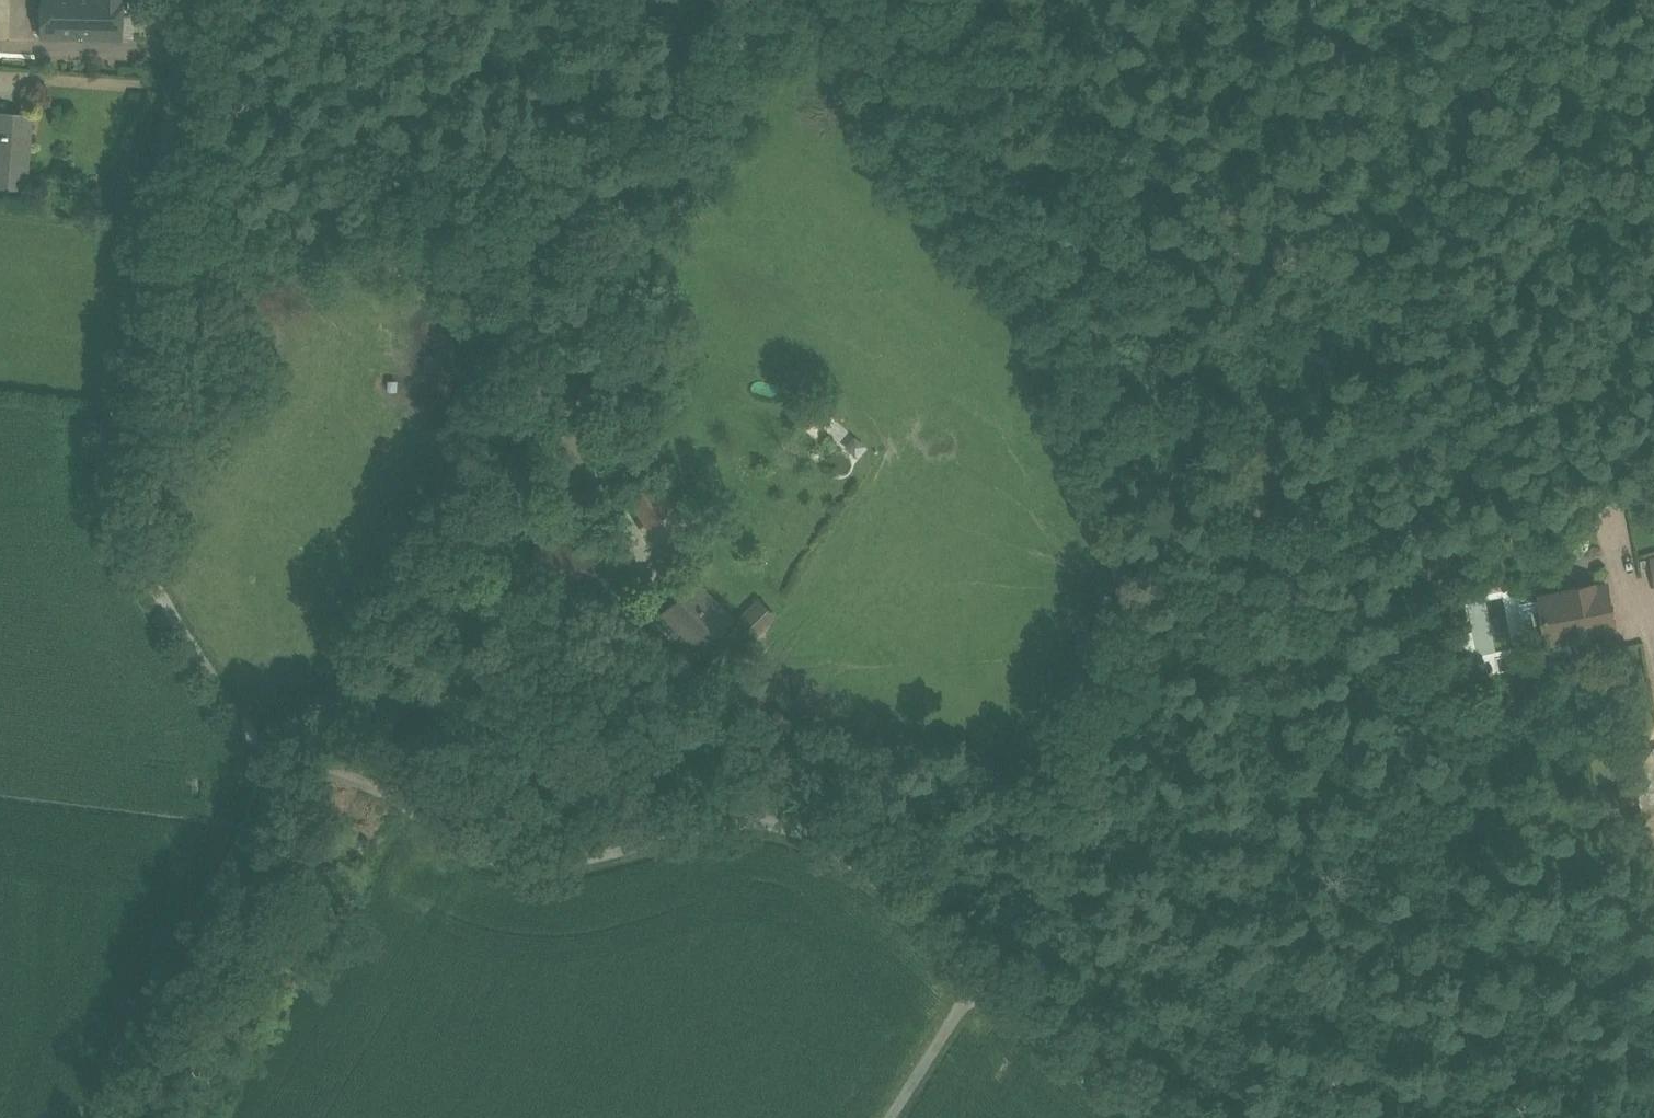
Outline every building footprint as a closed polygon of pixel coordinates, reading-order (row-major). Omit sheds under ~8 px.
[(45,33),(122,35),(123,0),(45,0),(45,33)] [(0,111),(0,185),(28,187),(33,113),(0,111)] [(671,508),(654,482),(631,497),(649,523),(671,508)] [(732,618),(696,580),(688,588),(679,579),(669,589),(678,597),(664,612),(701,649),(732,618)] [(1590,582),(1527,593),(1531,618),(1594,606),(1590,582)] [(1479,630),(1463,632),(1470,676),(1498,672),(1496,656),(1515,653),(1513,641),(1504,642),(1501,623),(1509,622),(1508,612),(1494,614),(1491,593),(1465,597),(1467,616),(1477,614),(1479,630)] [(763,607),(737,628),(746,639),(772,618),(763,607)]
